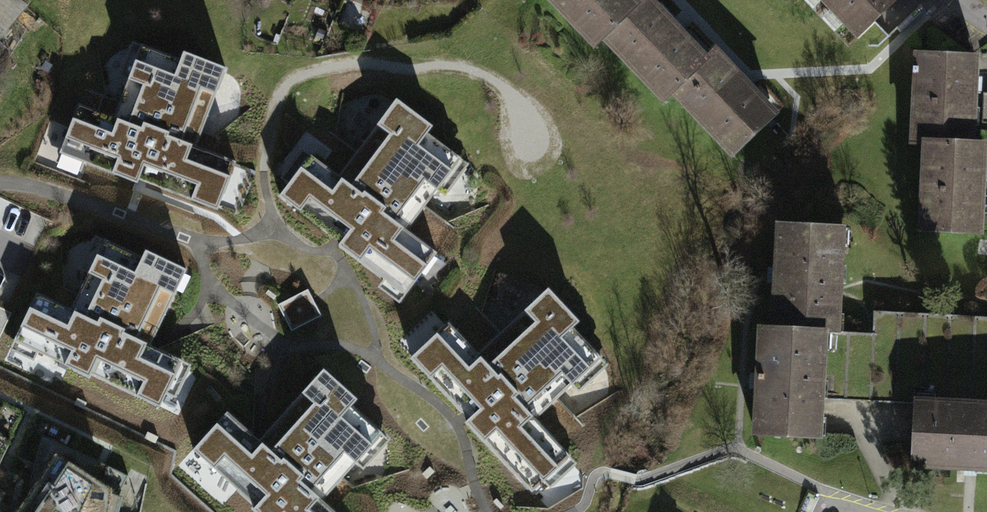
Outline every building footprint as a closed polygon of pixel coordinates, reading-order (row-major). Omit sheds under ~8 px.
[(25,14),(10,0),(0,0),(0,41),(25,14)] [(591,50),(600,41),(637,9),(629,0),(546,0),(591,50)] [(637,9),(600,41),(659,108),(671,97),(705,67),(646,0),(637,9)] [(854,48),(900,7),(893,0),(811,0),(854,48)] [(184,59),(143,43),(114,117),(77,103),(59,152),(222,214),(242,160),(200,144),(230,68),(187,52),(184,59)] [(705,67),(671,97),(730,164),(776,123),(717,57),(705,67)] [(979,59),(918,57),(914,145),(927,146),(975,148),(979,59)] [(430,210),(468,160),(432,133),(437,126),(398,97),(357,151),(328,129),(279,194),(407,291),(455,229),(430,210)] [(927,146),(923,234),(984,237),(986,174),(986,148),(975,148),(927,146)] [(844,233),(782,230),(778,327),(830,329),(839,330),(844,233)] [(141,257),(101,239),(68,310),(32,294),(10,342),(169,414),(193,361),(152,343),(186,268),(144,249),(141,257)] [(561,402),(608,359),(578,326),(584,321),(552,284),(501,330),(477,303),(414,358),(533,491),(573,455),(562,442),(582,425),(561,402)] [(308,289),(277,305),(291,332),(322,316),(308,289)] [(1,337),(12,311),(0,307),(0,336),(1,337)] [(778,327),(768,327),(764,434),(825,437),(830,329),(778,327)] [(386,438),(353,408),(359,402),(323,370),(260,439),(228,410),(191,451),(259,511),(338,511),(328,503),(386,438)] [(920,402),(918,467),(986,470),(986,405),(920,402)] [(55,454),(17,511),(106,511),(109,490),(55,454)]
